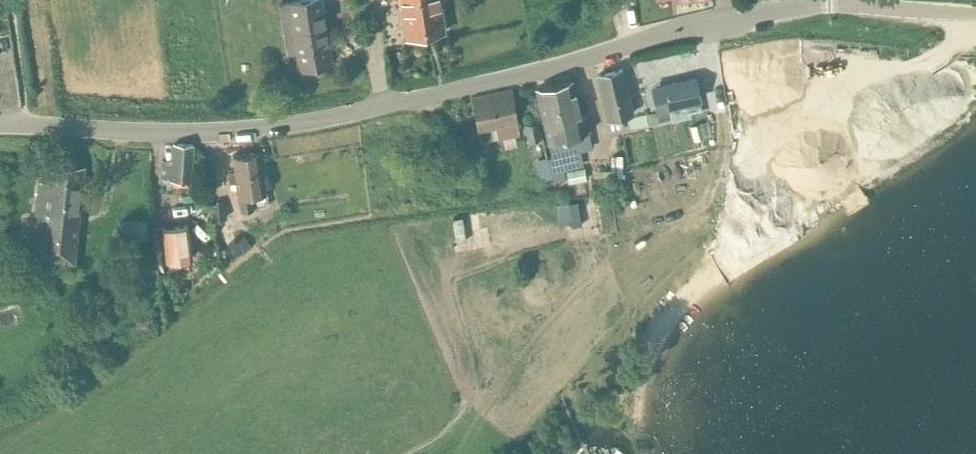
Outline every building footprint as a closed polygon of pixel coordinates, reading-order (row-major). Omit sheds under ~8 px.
[(300,68),(332,63),(322,0),(296,0),(279,3),(287,51),(297,50),(300,68)] [(407,36),(444,31),(440,0),(401,0),(407,36)] [(0,36),(0,60),(4,59),(3,49),(12,48),(10,35),(0,36)] [(691,48),(668,53),(670,62),(693,57),(691,48)] [(623,69),(597,76),(607,118),(634,111),(623,69)] [(695,75),(652,85),(657,107),(700,96),(695,75)] [(572,81),(537,89),(549,139),(552,155),(548,156),(551,174),(553,182),(567,179),(565,169),(581,166),(578,151),(592,148),(588,131),(590,130),(587,116),(581,117),(572,81)] [(495,125),(498,138),(518,134),(516,121),(518,120),(512,90),(472,98),(478,128),(495,125)] [(525,124),(529,141),(542,138),(538,121),(525,124)] [(191,178),(193,145),(173,144),(172,160),(162,160),(161,180),(164,180),(165,187),(175,187),(176,177),(191,178)] [(238,194),(241,211),(253,209),(251,193),(265,191),(260,153),(233,157),(238,194)] [(40,258),(74,262),(85,167),(49,163),(47,181),(39,180),(30,256),(40,257),(40,258)] [(227,218),(224,200),(210,203),(212,220),(227,218)] [(639,200),(619,201),(621,231),(641,230),(639,200)] [(147,221),(119,222),(119,242),(148,241),(147,221)] [(163,228),(166,262),(192,259),(188,225),(163,228)]
